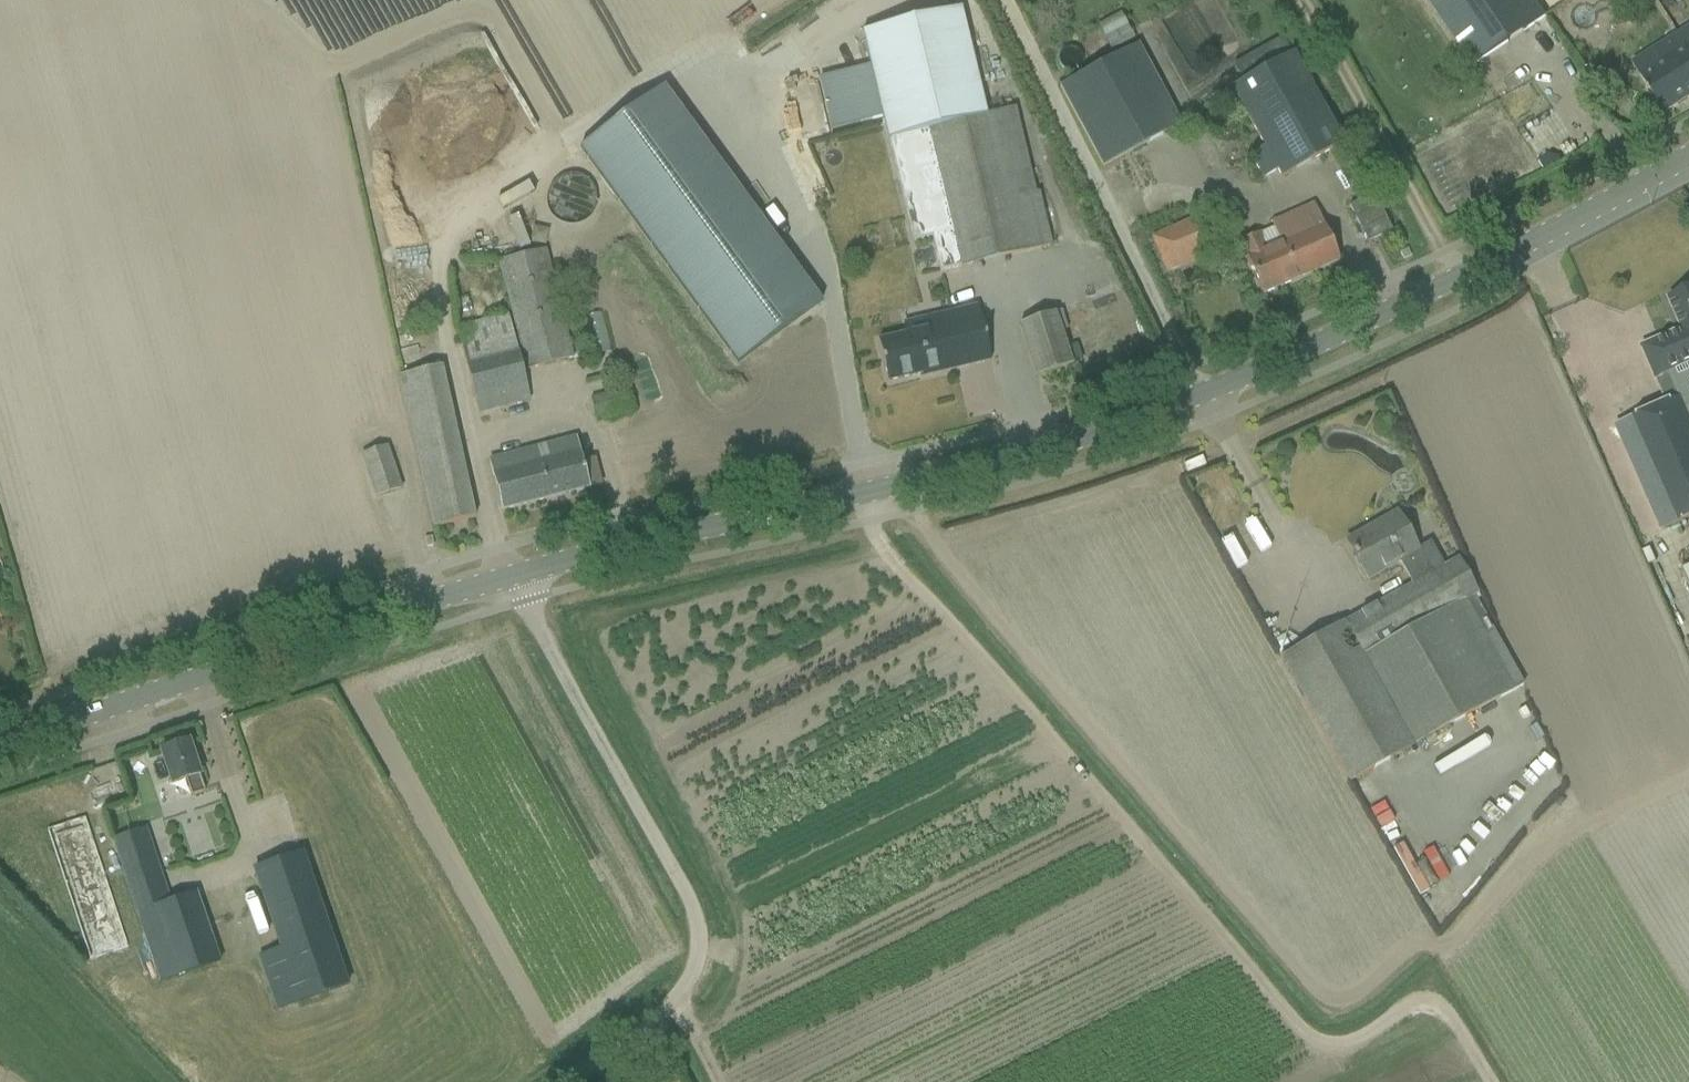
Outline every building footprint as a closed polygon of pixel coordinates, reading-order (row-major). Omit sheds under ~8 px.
[(1461,48),(1473,67),(1545,18),(1533,0),(1428,0),(1461,48)] [(1051,247),(1015,110),(986,117),(961,10),(863,33),(912,242),(932,237),(940,271),(1051,247)] [(1112,42),(1134,42),(1134,24),(1112,24),(1112,42)] [(1655,49),(1663,61),(1639,76),(1664,115),(1688,99),(1688,51),(1685,46),(1678,34),(1655,49)] [(1251,159),(1252,160),(1263,179),(1277,171),(1281,179),(1343,145),(1332,125),(1294,56),(1293,57),(1281,37),(1234,64),(1245,83),(1232,91),(1265,151),(1251,159)] [(1138,46),(1059,88),(1100,167),(1180,124),(1138,46)] [(664,88),(579,150),(736,365),(821,303),(664,88)] [(518,140),(530,132),(515,108),(503,116),(518,140)] [(479,246),(539,242),(534,180),(474,185),(479,246)] [(1373,195),(1349,207),(1367,243),(1391,231),(1373,195)] [(1271,223),(1274,229),(1239,244),(1262,296),(1339,262),(1314,205),(1271,223)] [(1202,215),(1150,238),(1166,273),(1218,251),(1202,215)] [(547,250),(498,262),(525,372),(573,359),(547,250)] [(1615,427),(1661,532),(1688,519),(1688,417),(1686,410),(1688,408),(1688,400),(1677,371),(1688,366),(1688,291),(1669,300),(1682,331),(1643,348),(1657,380),(1660,379),(1670,403),(1615,427)] [(905,334),(877,340),(887,383),(921,375),(922,378),(990,362),(977,306),(903,323),(905,334)] [(1019,328),(1030,358),(1036,379),(1072,367),(1065,346),(1061,333),(1067,331),(1062,314),(1055,316),(1019,328)] [(529,402),(507,315),(457,328),(478,414),(529,402)] [(474,519),(470,498),(442,371),(401,380),(414,439),(429,507),(434,528),(474,519)] [(630,410),(625,390),(591,398),(595,417),(630,410)] [(601,485),(596,464),(595,461),(580,465),(574,441),(490,460),(497,491),(502,512),(588,490),(588,488),(601,485)] [(400,489),(387,447),(361,456),(375,498),(400,489)] [(1224,478),(1200,488),(1225,548),(1248,539),(1224,478)] [(1349,785),(1523,689),(1472,597),(1476,595),(1457,560),(1443,568),(1429,544),(1416,551),(1396,514),(1347,542),(1353,554),(1352,555),(1354,559),(1356,558),(1368,580),(1400,562),(1413,585),(1280,659),(1349,785)] [(8,616),(0,594),(0,620),(8,616)] [(161,752),(168,773),(172,786),(186,782),(191,796),(204,791),(200,777),(196,764),(189,743),(161,752)] [(167,818),(182,860),(222,847),(209,805),(167,818)] [(47,831),(54,852),(90,960),(128,947),(92,839),(85,818),(47,831)] [(113,840),(160,982),(221,962),(199,895),(166,906),(156,874),(160,873),(146,829),(113,840)] [(306,858),(253,876),(296,1003),(349,985),(306,858)]
